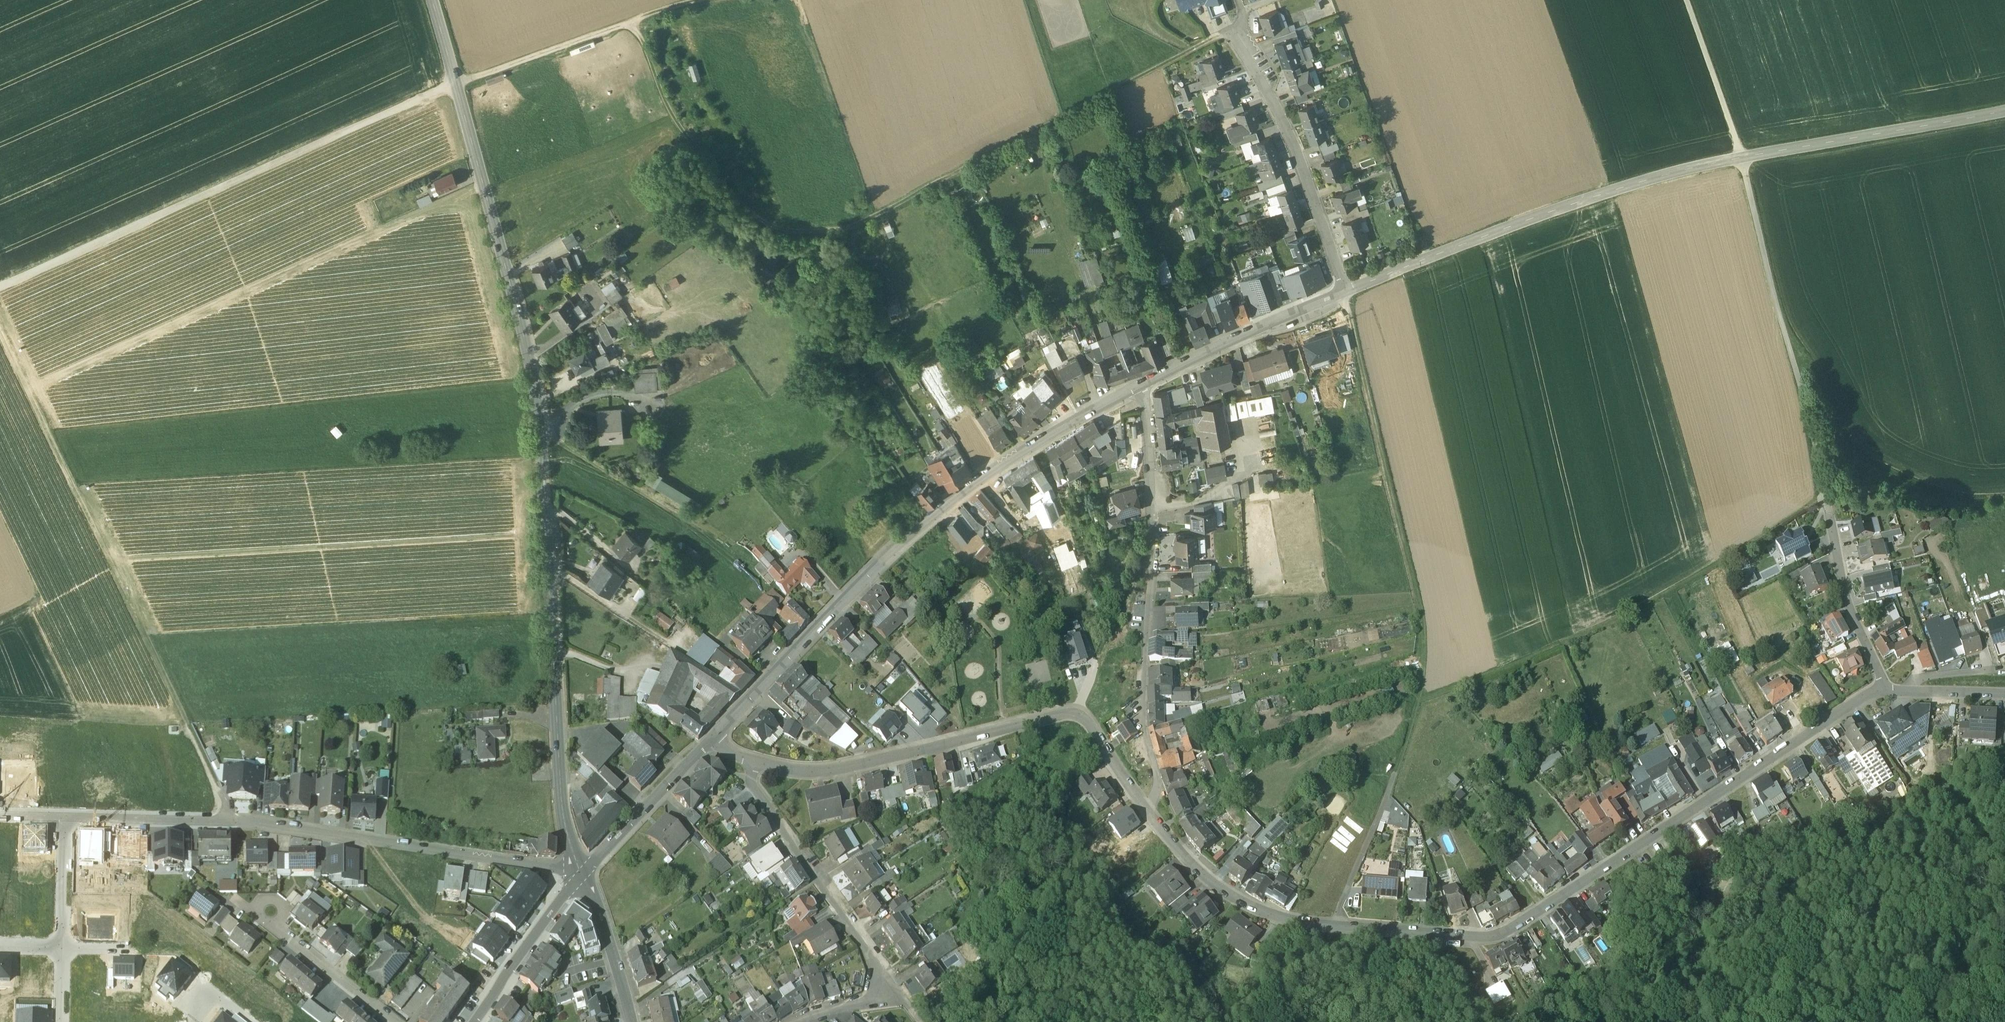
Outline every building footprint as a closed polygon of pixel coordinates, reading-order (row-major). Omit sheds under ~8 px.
[(1207,1),(1212,15),(1226,10),(1222,0),(1210,0),(1207,1)] [(1314,1),(1317,8),(1324,6),(1322,0),(1317,0),(1314,1)] [(1274,10),(1259,15),(1265,33),(1270,31),(1281,28),(1274,10)] [(1281,28),(1270,31),(1273,37),(1284,33),(1282,27),(1281,27),(1281,28)] [(1284,33),(1273,37),(1274,42),(1297,34),(1295,29),(1284,33)] [(1297,34),(1274,42),(1283,67),(1284,67),(1297,62),(1306,59),(1297,34)] [(1218,55),(1203,60),(1207,70),(1209,77),(1215,76),(1224,72),(1218,55)] [(1306,59),(1297,62),(1300,71),(1307,69),(1308,70),(1314,68),(1310,57),(1306,59)] [(1297,62),(1284,67),(1290,84),(1303,79),(1303,78),(1300,79),(1298,73),(1300,72),(1300,71),(1297,62)] [(1307,69),(1300,71),(1300,72),(1298,73),(1300,79),(1303,78),(1303,79),(1290,84),(1292,90),(1293,91),(1310,85),(1313,84),(1308,70),(1307,69)] [(1207,70),(1199,73),(1201,78),(1202,79),(1209,77),(1207,70)] [(1201,78),(1187,83),(1189,91),(1217,81),(1215,76),(1209,77),(1202,79),(1201,78)] [(1232,82),(1216,88),(1222,104),(1222,105),(1231,102),(1238,99),(1232,82)] [(1187,83),(1180,86),(1182,93),(1189,91),(1187,83)] [(1310,85),(1293,91),(1292,90),(1291,90),(1293,97),(1306,92),(1312,90),(1310,85)] [(1189,91),(1182,93),(1185,100),(1192,98),(1189,91)] [(1306,92),(1295,96),(1297,103),(1308,99),(1306,92)] [(1182,93),(1173,96),(1179,111),(1182,110),(1180,102),(1185,100),(1182,93)] [(1231,102),(1222,105),(1222,104),(1219,105),(1221,112),(1233,107),(1231,102)] [(1312,111),(1310,105),(1313,104),(1312,103),(1299,108),(1305,125),(1318,121),(1315,110),(1312,111)] [(1221,112),(1223,118),(1236,114),(1236,113),(1244,110),(1242,104),(1233,107),(1221,112)] [(1244,110),(1236,113),(1236,114),(1239,123),(1242,130),(1257,125),(1251,107),(1244,110)] [(1318,121),(1305,125),(1312,143),(1316,141),(1325,138),(1324,137),(1322,138),(1320,133),(1322,132),(1318,121)] [(1239,123),(1227,128),(1231,140),(1233,139),(1243,136),(1240,130),(1242,130),(1239,123)] [(1243,136),(1233,139),(1236,146),(1258,138),(1256,131),(1243,136)] [(1209,148),(1205,136),(1199,139),(1201,144),(1203,150),(1209,148)] [(1269,137),(1256,142),(1259,149),(1262,158),(1262,159),(1275,154),(1269,137)] [(1325,138),(1316,141),(1319,148),(1327,145),(1325,138)] [(1327,145),(1319,148),(1321,154),(1333,150),(1339,148),(1336,142),(1327,145)] [(1259,149),(1254,151),(1250,152),(1253,162),(1262,158),(1259,149)] [(1333,150),(1321,154),(1324,160),(1335,156),(1333,150)] [(1275,154),(1262,159),(1268,176),(1264,177),(1265,180),(1269,179),(1281,175),(1280,172),(1281,171),(1275,154)] [(1337,157),(1321,163),(1327,178),(1342,173),(1342,172),(1339,173),(1336,166),(1339,165),(1337,157)] [(1253,162),(1249,163),(1251,173),(1259,170),(1262,178),(1264,177),(1268,176),(1262,159),(1262,158),(1253,162)] [(452,173),(434,181),(439,191),(439,192),(457,184),(452,173)] [(1281,175),(1269,179),(1272,185),(1283,181),(1281,175)] [(1265,180),(1258,183),(1260,189),(1266,187),(1272,185),(1269,179),(1265,180)] [(434,181),(431,182),(432,185),(428,187),(431,195),(439,191),(434,181)] [(1272,185),(1266,187),(1268,193),(1285,187),(1283,181),(1272,185)] [(1358,184),(1332,193),(1338,209),(1340,209),(1353,204),(1350,197),(1361,193),(1358,184)] [(1285,187),(1268,193),(1269,196),(1272,195),(1277,193),(1286,190),(1285,187)] [(1286,190),(1277,193),(1280,201),(1283,210),(1296,205),(1290,188),(1286,190)] [(1277,193),(1272,195),(1269,196),(1272,203),(1274,202),(1275,203),(1280,201),(1277,193)] [(429,195),(417,200),(420,207),(432,202),(429,195)] [(1394,205),(1392,198),(1385,201),(1388,208),(1394,205)] [(382,207),(378,199),(373,201),(378,212),(383,210),(382,207)] [(1280,201),(1275,203),(1274,202),(1272,203),(1267,205),(1271,215),(1275,213),(1283,210),(1280,201)] [(1353,204),(1340,209),(1342,215),(1355,211),(1358,209),(1356,203),(1353,204)] [(1296,205),(1283,210),(1287,219),(1289,218),(1291,225),(1289,226),(1289,227),(1290,227),(1293,226),(1303,222),(1296,205)] [(1358,209),(1355,211),(1357,216),(1358,216),(1359,217),(1369,213),(1366,206),(1358,209)] [(1250,210),(1237,214),(1240,221),(1252,217),(1250,210)] [(1355,211),(1342,215),(1344,221),(1357,216),(1355,211)] [(1344,221),(1342,222),(1351,248),(1359,246),(1359,247),(1360,246),(1360,245),(1368,243),(1359,217),(1358,216),(1357,216),(1344,221)] [(1293,226),(1290,227),(1289,227),(1281,229),(1284,237),(1295,233),(1295,232),(1293,226)] [(1185,229),(1188,239),(1196,237),(1193,227),(1185,229)] [(572,233),(562,239),(568,249),(578,243),(572,233)] [(1295,233),(1284,237),(1286,242),(1288,242),(1288,241),(1297,238),(1295,233)] [(1297,238),(1288,241),(1288,242),(1292,251),(1294,257),(1291,258),(1292,259),(1310,253),(1304,236),(1297,238)] [(570,253),(562,256),(567,267),(569,271),(576,268),(570,253)] [(1098,268),(1094,256),(1088,258),(1091,270),(1098,268)] [(1164,258),(1146,264),(1152,283),(1170,277),(1164,258)] [(552,273),(548,262),(532,269),(539,284),(558,276),(556,271),(552,273)] [(1318,264),(1300,270),(1307,288),(1324,282),(1318,264)] [(567,267),(556,271),(558,276),(569,271),(567,267)] [(1279,267),(1270,270),(1276,288),(1282,286),(1277,271),(1280,270),(1279,267)] [(1098,268),(1091,270),(1093,276),(1100,274),(1098,268)] [(1277,271),(1282,286),(1283,288),(1289,286),(1285,275),(1283,269),(1280,270),(1277,271)] [(1281,301),(1276,288),(1270,270),(1257,275),(1268,305),(1281,301)] [(1300,270),(1285,275),(1289,286),(1292,294),(1307,288),(1300,270)] [(1257,275),(1250,277),(1252,283),(1247,285),(1249,291),(1256,310),(1268,305),(1257,275)] [(1244,293),(1249,291),(1247,285),(1252,283),(1250,277),(1240,281),(1244,293)] [(1234,279),(1224,283),(1225,288),(1232,286),(1236,284),(1234,279)] [(612,281),(601,288),(605,294),(616,287),(612,281)] [(1236,284),(1232,286),(1238,302),(1243,300),(1243,301),(1246,300),(1240,283),(1236,284)] [(1238,302),(1232,286),(1225,288),(1229,297),(1231,305),(1238,302)] [(616,287),(605,294),(611,303),(622,296),(616,287)] [(1205,293),(1199,296),(1202,302),(1208,299),(1205,293)] [(1229,297),(1215,302),(1217,307),(1221,319),(1224,325),(1237,320),(1231,305),(1229,297)] [(569,298),(550,312),(563,331),(580,319),(572,308),(574,306),(574,305),(569,298)] [(1202,302),(1181,311),(1183,315),(1190,312),(1201,307),(1209,304),(1208,299),(1202,302)] [(1238,302),(1231,305),(1237,320),(1237,321),(1249,316),(1243,301),(1243,300),(1238,302)] [(586,314),(577,303),(574,305),(574,306),(572,308),(580,319),(586,314)] [(606,312),(611,322),(628,314),(623,304),(606,312)] [(1211,309),(1209,304),(1201,307),(1208,324),(1215,321),(1211,309)] [(1221,319),(1217,307),(1211,309),(1215,321),(1221,319)] [(1197,328),(1190,312),(1183,315),(1190,331),(1197,328)] [(623,317),(606,327),(612,337),(629,327),(623,317)] [(1137,323),(1125,328),(1130,341),(1142,336),(1137,323)] [(606,327),(605,324),(598,329),(603,338),(605,341),(612,337),(606,327)] [(1197,328),(1190,331),(1195,344),(1209,337),(1204,326),(1197,328)] [(1125,328),(1111,333),(1116,346),(1124,343),(1130,341),(1125,328)] [(598,329),(590,333),(595,342),(599,340),(603,338),(598,329)] [(1303,341),(1312,367),(1330,361),(1328,355),(1330,352),(1338,349),(1334,335),(1333,331),(1303,341)] [(1347,331),(1334,335),(1338,349),(1339,352),(1351,348),(1347,331)] [(1111,333),(1097,339),(1102,352),(1116,346),(1111,333)] [(1149,358),(1138,361),(1141,369),(1153,366),(1165,361),(1155,337),(1142,342),(1149,358)] [(1097,339),(1089,341),(1091,346),(1084,348),(1094,370),(1107,366),(1102,355),(1102,352),(1097,339)] [(1132,363),(1124,343),(1116,346),(1124,365),(1127,374),(1141,369),(1138,361),(1132,363)] [(591,344),(584,348),(590,359),(605,351),(603,347),(595,352),(591,344)] [(1010,363),(1025,358),(1020,344),(1006,349),(1010,363)] [(1062,359),(1054,345),(1044,351),(1051,365),(1062,359)] [(1038,346),(1032,349),(1036,360),(1043,357),(1038,346)] [(1283,347),(1257,355),(1263,373),(1289,366),(1283,347)] [(590,359),(584,348),(568,357),(576,371),(586,365),(592,362),(590,359)] [(605,351),(590,359),(592,362),(586,365),(588,368),(593,366),(594,368),(610,360),(605,351)] [(1257,355),(1248,358),(1254,376),(1263,373),(1257,355)] [(1076,356),(1058,365),(1065,381),(1084,372),(1076,356)] [(1001,367),(997,361),(990,365),(994,372),(1001,367)] [(1115,363),(1107,366),(1094,370),(1099,382),(1110,379),(1110,380),(1127,374),(1124,365),(1117,368),(1115,363)] [(1230,363),(1222,365),(1219,365),(1215,366),(1221,389),(1227,387),(1228,385),(1236,383),(1230,363)] [(990,365),(981,371),(986,377),(994,372),(990,365)] [(1211,367),(1208,369),(1200,372),(1206,391),(1213,389),(1215,390),(1221,389),(1215,366),(1211,367)] [(661,367),(652,367),(652,368),(642,369),(642,374),(653,373),(655,388),(663,387),(661,367)] [(1245,368),(1238,370),(1243,387),(1250,386),(1245,368)] [(1042,373),(1049,382),(1052,379),(1045,371),(1042,373)] [(642,374),(634,375),(635,389),(655,388),(653,373),(642,374)] [(1050,403),(1060,394),(1049,382),(1042,373),(1041,373),(1031,382),(1033,385),(1048,400),(1050,403)] [(1183,384),(1167,390),(1169,401),(1171,400),(1187,397),(1183,384)] [(1198,384),(1191,386),(1196,403),(1203,401),(1198,384)] [(1048,400),(1033,385),(1023,394),(1025,396),(1033,405),(1037,410),(1039,412),(1050,403),(1048,400)] [(1287,388),(1280,389),(1283,400),(1290,397),(1287,388)] [(1166,390),(1153,392),(1152,392),(1155,412),(1167,410),(1170,409),(1169,401),(1167,390),(1167,389),(1166,390)] [(1270,395),(1245,399),(1247,413),(1255,412),(1257,412),(1272,409),(1270,395)] [(1033,405),(1025,396),(1020,400),(1027,409),(1032,415),(1037,410),(1033,405)] [(1245,397),(1222,401),(1225,417),(1235,415),(1236,415),(1247,413),(1245,399),(1245,397)] [(1020,401),(1014,405),(1017,409),(1021,413),(1027,409),(1020,401)] [(1222,401),(1201,405),(1203,417),(1208,445),(1229,441),(1225,417),(1222,401)] [(1014,405),(1006,412),(1009,415),(1017,409),(1014,405)] [(1201,405),(1190,407),(1192,419),(1197,418),(1203,417),(1201,405)] [(1190,407),(1167,411),(1168,424),(1176,422),(1192,419),(1190,407)] [(1001,425),(990,408),(977,417),(988,434),(1001,425)] [(1021,413),(1017,409),(1009,415),(1023,430),(1036,420),(1032,415),(1027,409),(1021,413)] [(622,410),(605,411),(605,419),(599,419),(600,441),(612,440),(612,435),(620,434),(619,419),(623,418),(622,410)] [(1155,412),(1158,443),(1170,441),(1170,439),(1168,424),(1167,411),(1167,410),(1155,412)] [(1203,417),(1197,418),(1201,446),(1208,445),(1203,417)] [(1093,418),(1083,424),(1091,437),(1098,433),(1101,431),(1101,430),(1093,418)] [(1121,418),(1111,424),(1115,432),(1115,437),(1121,436),(1121,418)] [(940,421),(935,425),(938,430),(943,426),(940,421)] [(1176,422),(1168,424),(1170,439),(1179,437),(1176,422)] [(1083,424),(1062,438),(1069,450),(1078,445),(1086,440),(1089,446),(1095,442),(1091,437),(1083,424)] [(1111,424),(1106,427),(1110,434),(1116,441),(1115,437),(1115,432),(1111,424)] [(1001,425),(988,434),(997,448),(1011,439),(1001,425)] [(949,434),(943,426),(938,430),(944,438),(949,434)] [(944,438),(942,439),(947,447),(954,443),(956,442),(951,433),(949,434),(944,438)] [(1102,440),(1098,433),(1091,437),(1095,442),(1096,444),(1098,442),(1102,440)] [(1116,441),(1110,434),(1105,437),(1109,445),(1116,441)] [(1179,437),(1170,439),(1170,441),(1171,445),(1179,444),(1185,444),(1186,456),(1190,455),(1189,451),(1198,449),(1196,443),(1195,435),(1179,437)] [(1069,450),(1062,438),(1055,442),(1063,455),(1069,460),(1072,466),(1076,473),(1082,470),(1073,455),(1069,450)] [(1109,445),(1107,446),(1114,457),(1117,455),(1116,441),(1109,445)] [(1063,455),(1055,442),(1046,448),(1053,461),(1054,461),(1059,457),(1061,456),(1063,455)] [(1096,444),(1095,442),(1089,446),(1095,453),(1100,450),(1096,444)] [(964,460),(954,443),(947,447),(939,452),(941,456),(950,470),(964,460)] [(1159,446),(1159,447),(1161,464),(1182,462),(1179,444),(1171,445),(1159,446)] [(1078,445),(1069,450),(1073,455),(1081,451),(1078,445)] [(1103,448),(1100,450),(1105,458),(1107,461),(1114,457),(1107,446),(1103,448)] [(1100,450),(1095,453),(1086,459),(1090,466),(1105,458),(1100,450)] [(1081,451),(1073,455),(1082,470),(1090,466),(1086,459),(1081,451)] [(950,470),(941,456),(933,461),(944,479),(949,488),(958,483),(950,470)] [(1033,456),(1011,470),(1019,481),(1033,473),(1037,479),(1044,474),(1033,456)] [(964,460),(950,470),(958,483),(971,474),(964,460)] [(1069,460),(1064,463),(1066,470),(1072,466),(1069,460)] [(944,479),(933,461),(927,464),(930,469),(931,469),(939,482),(944,479)] [(1223,464),(1205,467),(1207,480),(1226,476),(1223,464)] [(1066,470),(1065,470),(1067,479),(1076,473),(1072,466),(1066,470)] [(939,482),(931,469),(930,469),(922,477),(927,483),(928,482),(933,487),(939,482)] [(1019,481),(1011,470),(1003,475),(1007,482),(1020,503),(1021,503),(1029,498),(1029,497),(1019,481)] [(1264,472),(1258,473),(1261,485),(1267,484),(1264,472)] [(651,473),(645,482),(656,488),(661,479),(651,473)] [(1051,484),(1044,474),(1037,479),(1043,488),(1048,486),(1051,484)] [(1196,477),(1188,479),(1190,488),(1198,487),(1196,477)] [(695,500),(661,479),(656,488),(690,509),(695,500)] [(933,487),(928,482),(927,483),(914,494),(926,508),(940,496),(933,487)] [(1018,505),(1020,503),(1007,482),(1004,483),(1007,488),(1018,505)] [(914,495),(907,487),(903,490),(910,499),(914,495)] [(1134,487),(1113,493),(1118,513),(1123,512),(1139,508),(1134,487)] [(1018,505),(1007,488),(1000,493),(1010,510),(1018,505)] [(980,490),(972,497),(975,501),(988,515),(996,508),(980,490)] [(1041,502),(1035,493),(1029,497),(1029,498),(1034,506),(1041,502)] [(1041,502),(1034,506),(1035,509),(1043,523),(1059,516),(1052,499),(1053,499),(1051,496),(1041,502)] [(1034,506),(1029,498),(1021,503),(1028,514),(1035,509),(1034,506)] [(701,503),(695,500),(690,509),(695,512),(701,503)] [(1212,502),(1194,505),(1194,511),(1214,510),(1214,507),(1212,508),(1212,502)] [(977,521),(964,506),(960,510),(973,527),(974,526),(976,527),(979,523),(977,521)] [(996,508),(988,515),(989,516),(987,517),(989,520),(985,523),(992,531),(996,528),(1002,536),(1006,539),(1007,538),(1009,541),(1011,543),(1022,535),(1006,519),(999,511),(999,512),(996,508)] [(1194,511),(1191,512),(1184,513),(1185,519),(1191,519),(1191,525),(1215,524),(1214,510),(1194,511)] [(1118,513),(1106,516),(1108,526),(1125,521),(1123,512),(1118,513)] [(957,517),(947,525),(960,540),(970,532),(957,517)] [(1869,521),(1848,526),(1852,542),(1856,541),(1873,537),(1869,521)] [(641,545),(625,531),(612,547),(628,560),(641,545)] [(1900,531),(1890,534),(1891,539),(1902,537),(1900,531)] [(1801,532),(1792,536),(1792,534),(1784,538),(1784,540),(1776,544),(1785,563),(1794,558),(1790,551),(1807,544),(1801,532)] [(791,533),(788,534),(786,536),(785,539),(790,544),(793,543),(795,541),(796,538),(791,533)] [(1027,539),(1018,543),(1021,550),(1031,566),(1036,563),(1033,558),(1033,552),(1031,546),(1033,545),(1035,550),(1043,547),(1036,533),(1028,537),(1026,538),(1027,539)] [(1890,534),(1880,536),(1882,542),(1891,539),(1890,534)] [(1007,538),(1006,539),(1002,536),(998,540),(1003,546),(1009,541),(1007,538)] [(650,537),(643,545),(648,549),(655,541),(650,537)] [(1196,537),(1175,538),(1176,541),(1173,543),(1173,547),(1176,549),(1177,559),(1197,558),(1196,537)] [(985,543),(975,555),(984,560),(992,551),(985,543)] [(1069,543),(1055,548),(1062,566),(1076,560),(1069,543)] [(1871,543),(1858,546),(1859,552),(1873,549),(1871,543)] [(1807,544),(1790,551),(1794,558),(1796,564),(1813,556),(1807,544)] [(1859,552),(1862,567),(1886,561),(1883,547),(1873,549),(1859,552)] [(759,548),(752,555),(758,562),(765,555),(759,548)] [(765,555),(758,562),(760,564),(764,569),(771,562),(765,555)] [(800,561),(788,571),(790,574),(786,578),(775,567),(768,573),(767,574),(774,582),(786,595),(799,582),(802,586),(806,583),(810,588),(818,581),(800,561)] [(1039,561),(1036,563),(1031,566),(1037,573),(1043,569),(1039,561)] [(1211,561),(1191,562),(1191,570),(1211,569),(1211,561)] [(771,562),(764,569),(768,573),(775,567),(771,562)] [(622,576),(602,563),(589,583),(609,597),(622,576)] [(764,569),(760,564),(754,569),(762,578),(767,574),(768,573),(764,569)] [(1807,565),(1785,576),(1788,583),(1801,577),(1801,576),(1810,573),(1807,565)] [(1889,567),(1872,571),(1873,577),(1888,574),(1891,573),(1889,567)] [(1810,573),(1801,576),(1801,577),(1810,599),(1828,592),(1819,570),(1810,573)] [(774,582),(767,574),(762,578),(769,586),(774,582)] [(1863,579),(1867,599),(1875,597),(1892,593),(1888,574),(1873,577),(1863,579)] [(1191,576),(1170,577),(1171,586),(1172,586),(1173,599),(1186,599),(1185,596),(1193,596),(1192,576),(1191,576)] [(1747,579),(1743,579),(1741,579),(1743,587),(1752,585),(1749,579),(1747,579)] [(641,587),(633,599),(638,602),(646,590),(641,587)] [(888,601),(876,587),(859,604),(874,619),(870,623),(876,630),(886,620),(887,620),(892,615),(883,606),(888,601)] [(777,609),(764,597),(748,613),(753,620),(754,621),(761,627),(768,620),(776,612),(777,609)] [(788,597),(782,602),(787,608),(792,603),(792,602),(788,597)] [(1875,597),(1867,599),(1863,600),(1865,606),(1876,603),(1875,597)] [(809,621),(792,603),(787,608),(781,616),(791,626),(791,625),(792,626),(799,632),(809,621)] [(905,603),(897,610),(906,620),(914,612),(905,603)] [(1209,605),(1191,606),(1191,613),(1197,613),(1197,614),(1209,613),(1209,605)] [(1894,606),(1885,611),(1895,627),(1900,623),(1894,606)] [(886,620),(876,630),(885,639),(906,620),(897,610),(896,611),(892,615),(887,620),(886,620)] [(651,622),(668,634),(675,623),(658,612),(651,622)] [(1191,613),(1177,614),(1178,630),(1198,629),(1197,614),(1197,613),(1191,613)] [(1874,613),(1865,617),(1868,622),(1876,617),(1874,613)] [(1829,617),(1819,623),(1821,628),(1827,625),(1831,622),(1829,617)] [(1831,622),(1827,625),(1837,644),(1848,638),(1838,619),(1831,622)] [(768,620),(761,627),(771,637),(773,640),(780,632),(768,620)] [(754,621),(741,634),(739,631),(736,634),(738,636),(732,642),(749,659),(771,637),(761,627),(754,621)] [(852,634),(841,622),(829,634),(841,646),(846,640),(852,634)] [(1962,652),(1959,643),(1953,628),(1952,625),(1941,629),(1939,622),(1926,627),(1941,668),(1954,663),(1951,656),(1962,652)] [(1895,627),(1885,633),(1883,630),(1878,632),(1880,636),(1872,641),(1876,648),(1886,641),(1887,642),(1893,638),(1897,635),(1903,632),(1900,623),(1895,627)] [(1967,623),(1953,628),(1959,643),(1973,638),(1970,631),(1967,623)] [(1837,644),(1827,625),(1821,628),(1828,641),(1832,639),(1835,645),(1837,644)] [(792,626),(788,631),(794,637),(799,632),(792,626)] [(2004,659),(2004,626),(1988,631),(1999,661),(2004,659)] [(794,637),(788,631),(784,634),(791,641),(794,637)] [(1908,643),(1903,632),(1897,635),(1902,646),(1908,643)] [(791,641),(784,634),(781,637),(788,644),(791,641)] [(1174,636),(1163,637),(1164,645),(1165,645),(1174,645),(1174,636)] [(1188,636),(1174,636),(1174,645),(1188,645),(1188,636)] [(719,649),(704,637),(686,659),(702,670),(707,664),(713,656),(719,649)] [(868,638),(868,637),(863,642),(872,652),(877,647),(872,642),(868,638)] [(1163,637),(1154,638),(1155,646),(1151,646),(1150,664),(1169,664),(1169,654),(1164,654),(1165,645),(1164,645),(1163,637)] [(1973,638),(1959,643),(1962,652),(1965,660),(1982,654),(1976,637),(1973,638)] [(1085,638),(1080,640),(1085,656),(1091,653),(1085,638)] [(1893,638),(1887,642),(1895,655),(1897,654),(1894,649),(1891,645),(1895,643),(1893,638)] [(855,649),(846,640),(841,646),(850,654),(855,649)] [(1079,640),(1068,644),(1072,655),(1076,667),(1087,663),(1079,640)] [(1886,641),(1876,648),(1884,662),(1894,655),(1895,655),(1887,642),(1886,641)] [(1902,646),(1899,647),(1904,659),(1917,654),(1912,641),(1908,643),(1902,646)] [(850,654),(847,657),(857,666),(872,652),(863,642),(855,649),(850,654)] [(1918,648),(1925,674),(1935,671),(1928,645),(1918,648)] [(1732,646),(1722,650),(1730,668),(1739,664),(1732,646)] [(1844,647),(1827,655),(1830,661),(1847,653),(1844,647)] [(1904,659),(1899,647),(1894,649),(1897,654),(1895,655),(1894,655),(1897,662),(1904,659)] [(738,664),(719,649),(713,656),(732,671),(738,664)] [(659,678),(656,685),(680,696),(688,678),(691,680),(699,669),(671,651),(659,678)] [(1189,654),(1169,654),(1169,664),(1175,664),(1194,663),(1193,654),(1193,653),(1189,653),(1189,654)] [(1856,654),(1837,663),(1844,678),(1850,675),(1851,676),(1858,673),(1857,672),(1863,669),(1856,654)] [(1070,669),(1076,667),(1072,655),(1066,657),(1070,669)] [(732,671),(729,674),(725,671),(719,680),(729,687),(728,687),(739,695),(754,680),(738,664),(732,671)] [(1169,664),(1162,664),(1163,676),(1171,676),(1176,676),(1175,664),(1169,664)] [(719,682),(699,669),(691,680),(711,693),(719,682)] [(793,669),(775,688),(788,700),(797,691),(807,681),(793,669)] [(1684,670),(1681,672),(1685,681),(1689,679),(1684,670)] [(1752,670),(1744,674),(1748,679),(1755,675),(1752,670)] [(659,678),(649,674),(646,681),(656,685),(659,678)] [(1836,703),(1817,675),(1809,681),(1827,708),(1836,703)] [(807,681),(797,691),(810,703),(813,700),(809,696),(815,690),(814,689),(819,685),(810,676),(810,677),(807,681)] [(1163,676),(1151,677),(1152,694),(1162,694),(1172,693),(1171,676),(1163,676)] [(618,680),(607,677),(606,722),(618,720),(618,703),(618,680)] [(1763,692),(1770,686),(1765,679),(1758,684),(1763,692)] [(646,681),(640,694),(649,699),(656,685),(646,681)] [(1789,689),(1784,681),(1763,694),(1772,710),(1776,708),(1790,699),(1801,692),(1796,685),(1789,689)] [(739,695),(719,682),(711,693),(719,699),(728,705),(729,706),(739,695)] [(680,696),(656,685),(649,699),(673,710),(680,696)] [(819,685),(814,689),(815,690),(809,696),(813,700),(816,702),(826,691),(819,685)] [(788,700),(775,688),(769,694),(795,719),(791,723),(800,728),(810,733),(816,727),(801,713),(788,700)] [(810,703),(797,691),(788,700),(801,713),(810,703)] [(826,691),(816,702),(822,707),(827,701),(828,700),(827,698),(830,695),(826,691)] [(1190,692),(1163,694),(1163,703),(1172,702),(1172,705),(1182,704),(1182,701),(1190,701),(1190,692)] [(649,699),(640,694),(635,704),(636,704),(668,720),(667,722),(669,723),(676,712),(673,710),(649,699)] [(1152,694),(1150,694),(1150,711),(1164,710),(1163,703),(1163,694),(1162,694),(1152,694)] [(918,727),(929,717),(934,712),(930,707),(926,704),(922,708),(910,695),(899,706),(912,719),(911,720),(918,727)] [(1721,697),(1712,702),(1718,710),(1726,706),(1721,697)] [(728,705),(719,699),(713,705),(722,711),(728,705)] [(1284,699),(1276,702),(1280,713),(1288,710),(1284,699)] [(1718,710),(1712,702),(1711,699),(1703,704),(1720,733),(1719,733),(1725,745),(1739,736),(1736,731),(1733,733),(1718,710)] [(816,702),(813,700),(810,703),(801,713),(816,727),(828,714),(816,702)] [(848,722),(827,701),(822,707),(828,714),(843,728),(848,722)] [(635,704),(618,703),(618,720),(635,718),(636,704),(635,704)] [(934,703),(930,707),(934,712),(929,717),(937,725),(947,716),(934,703)] [(713,705),(698,722),(702,725),(707,728),(718,717),(717,716),(722,711),(713,705)] [(887,715),(896,724),(901,719),(888,706),(883,711),(887,715)] [(1734,715),(1729,706),(1725,709),(1730,717),(1734,715)] [(1920,707),(1903,718),(1912,730),(1930,718),(1932,711),(1920,707)] [(1581,708),(1571,712),(1573,718),(1584,714),(1581,708)] [(1202,709),(1190,712),(1193,720),(1193,721),(1204,718),(1202,709)] [(683,713),(677,710),(676,712),(669,723),(675,727),(683,713)] [(1164,710),(1150,711),(1151,730),(1164,729),(1164,721),(1164,710)] [(1190,712),(1174,718),(1174,720),(1176,726),(1193,720),(1190,712)] [(1251,712),(1244,713),(1246,723),(1253,721),(1251,712)] [(1996,714),(1972,712),(1971,729),(1970,739),(1971,739),(1971,743),(1994,744),(1996,714)] [(687,716),(683,713),(675,727),(679,729),(680,727),(698,740),(707,728),(702,725),(698,722),(688,715),(687,716)] [(1751,721),(1746,713),(1742,715),(1747,724),(1751,721)] [(816,727),(810,733),(828,743),(843,728),(828,714),(816,727)] [(1901,714),(1878,729),(1888,744),(1899,737),(1912,730),(1903,718),(1901,714)] [(896,724),(887,715),(873,729),(886,742),(891,738),(892,738),(896,734),(896,733),(900,728),(896,724)] [(1742,715),(1736,719),(1747,738),(1753,733),(1747,724),(1742,715)] [(776,728),(764,716),(761,716),(749,729),(749,731),(760,742),(762,742),(766,738),(768,740),(773,734),(771,732),(776,728)] [(1899,737),(1888,744),(1897,761),(1907,754),(1905,752),(1928,740),(1930,718),(1912,730),(1899,737)] [(1174,720),(1164,721),(1164,729),(1164,730),(1176,726),(1174,720)] [(1783,737),(1772,721),(1764,725),(1756,731),(1767,747),(1783,737)] [(791,723),(788,722),(782,734),(794,740),(800,728),(791,723)] [(1191,722),(1182,725),(1184,732),(1181,733),(1182,736),(1194,732),(1191,722)] [(1858,723),(1845,731),(1853,743),(1850,745),(1856,754),(1856,755),(1872,745),(1858,723)] [(1948,723),(1943,726),(1946,732),(1952,729),(1950,727),(1948,723)] [(1182,725),(1162,731),(1165,740),(1179,736),(1181,733),(1184,732),(1182,725)] [(1655,727),(1637,737),(1642,747),(1660,737),(1655,727)] [(666,746),(646,728),(640,734),(660,752),(666,746)] [(856,740),(843,728),(828,743),(844,752),(856,740)] [(1971,729),(1960,728),(1959,742),(1971,743),(1971,739),(1970,739),(1971,729)] [(505,729),(477,731),(479,762),(495,761),(494,741),(505,740),(505,729)] [(640,734),(635,729),(623,742),(643,762),(642,763),(649,770),(663,756),(660,752),(640,734)] [(1128,730),(1124,729),(1118,734),(1121,738),(1125,744),(1127,747),(1136,741),(1136,739),(1130,730),(1129,730),(1128,730)] [(600,731),(577,756),(582,762),(594,773),(600,767),(603,769),(620,750),(600,731)] [(1162,731),(1149,735),(1151,743),(1154,751),(1163,749),(1161,743),(1165,742),(1165,740),(1162,731)] [(1197,740),(1194,732),(1182,736),(1184,743),(1197,740)] [(1725,745),(1719,733),(1713,737),(1719,747),(1724,756),(1730,753),(1729,752),(1725,745)] [(1695,741),(1691,735),(1680,741),(1700,775),(1710,770),(1697,747),(1698,746),(1695,741)] [(1739,737),(1725,745),(1729,752),(1743,742),(1739,737)] [(1125,744),(1121,738),(1116,740),(1120,747),(1125,744)] [(1197,740),(1184,743),(1186,751),(1187,754),(1189,759),(1194,757),(1201,755),(1197,740)] [(1303,740),(1293,745),(1295,751),(1305,746),(1303,740)] [(1743,742),(1729,752),(1730,753),(1738,767),(1753,757),(1743,742)] [(1184,743),(1174,746),(1176,754),(1186,751),(1184,743)] [(1706,749),(1703,743),(1698,746),(1701,752),(1706,749)] [(1834,760),(1824,745),(1811,754),(1820,768),(1821,768),(1826,776),(1832,772),(1827,764),(1834,760)] [(1872,745),(1856,755),(1856,754),(1845,761),(1851,771),(1853,773),(1859,783),(1868,797),(1893,780),(1876,752),(1874,749),(1874,748),(1872,745)] [(1664,747),(1639,760),(1643,767),(1647,775),(1661,767),(1660,766),(1671,760),(1664,747)] [(977,769),(999,763),(994,748),(972,754),(977,769)] [(1625,748),(1618,751),(1620,756),(1627,753),(1625,748)] [(1163,749),(1154,751),(1161,777),(1170,774),(1182,771),(1177,757),(1166,760),(1163,749)] [(1709,754),(1706,749),(1701,752),(1701,753),(1708,766),(1717,780),(1731,772),(1722,758),(1722,757),(1713,763),(1711,761),(1713,760),(1709,754)] [(1717,749),(1709,754),(1713,760),(1711,761),(1713,763),(1722,757),(1717,749)] [(1922,752),(1903,765),(1906,770),(1920,761),(1918,759),(1924,755),(1922,752)] [(1184,755),(1177,757),(1182,771),(1188,768),(1186,760),(1184,755)] [(1233,756),(1225,758),(1232,777),(1239,774),(1233,756)] [(1189,759),(1186,760),(1188,768),(1196,763),(1194,757),(1189,759)] [(578,758),(574,762),(578,766),(582,762),(578,758)] [(1094,758),(1084,763),(1087,769),(1096,763),(1094,758)] [(1556,758),(1539,769),(1543,775),(1560,765),(1556,758)] [(949,759),(934,762),(939,786),(946,785),(944,777),(951,776),(953,775),(949,759)] [(1661,767),(1647,775),(1650,780),(1655,790),(1656,791),(1662,788),(1659,782),(1666,778),(1664,774),(1676,767),(1671,760),(1660,766),(1661,767)] [(1851,771),(1845,761),(1838,766),(1840,770),(1845,778),(1853,773),(1851,771)] [(578,766),(574,770),(587,782),(595,774),(594,773),(582,762),(578,766)] [(697,776),(688,785),(687,784),(675,796),(677,798),(676,800),(687,809),(689,811),(690,810),(692,812),(704,800),(703,799),(711,790),(712,791),(724,778),(722,776),(723,775),(711,763),(710,765),(707,762),(696,775),(697,776)] [(642,763),(627,780),(640,792),(655,775),(649,770),(642,763)] [(1797,763),(1784,771),(1793,785),(1806,776),(1797,763)] [(1215,779),(1210,766),(1205,768),(1210,781),(1215,779)] [(233,768),(223,767),(222,783),(229,784),(230,772),(233,773),(233,768)] [(603,769),(600,767),(594,773),(595,774),(603,782),(609,775),(603,769)] [(1643,767),(1630,774),(1637,786),(1632,788),(1638,800),(1651,792),(1655,790),(1650,780),(1647,775),(1643,767)] [(1693,796),(1676,767),(1664,774),(1666,778),(1673,791),(1676,795),(1681,803),(1693,796)] [(265,770),(255,769),(254,774),(258,774),(257,786),(264,786),(264,784),(265,770)] [(907,769),(900,771),(903,789),(910,788),(914,790),(923,789),(924,788),(922,777),(920,769),(907,771),(907,769)] [(964,770),(967,786),(972,785),(969,769),(964,770)] [(233,773),(230,772),(229,784),(228,797),(242,798),(244,773),(233,773)] [(254,774),(244,773),(242,798),(256,799),(257,786),(258,774),(254,774)] [(964,773),(956,774),(959,788),(967,786),(964,773)] [(1859,783),(1853,773),(1845,778),(1851,788),(1859,783)] [(603,782),(595,774),(587,782),(585,783),(603,803),(611,794),(613,792),(603,782)] [(1179,784),(1178,780),(1173,782),(1170,774),(1161,777),(1169,800),(1189,791),(1189,790),(1186,782),(1185,781),(1182,783),(1179,784)] [(609,775),(603,782),(613,792),(615,794),(622,787),(609,775)] [(880,775),(862,779),(865,794),(883,791),(880,775)] [(922,777),(924,788),(923,789),(924,793),(934,791),(930,775),(922,777)] [(348,779),(338,778),(338,785),(341,785),(341,796),(347,797),(348,779)] [(1194,778),(1186,782),(1189,790),(1197,787),(1195,783),(1195,782),(1194,778)] [(1209,782),(1204,784),(1205,787),(1206,790),(1217,785),(1215,779),(1210,781),(1209,782)] [(1326,779),(1320,784),(1326,792),(1332,787),(1326,779)] [(1767,779),(1752,788),(1763,807),(1768,803),(1770,805),(1772,804),(1783,797),(1777,787),(1773,789),(1767,779)] [(1088,780),(1077,788),(1086,799),(1090,796),(1096,792),(1088,780)] [(309,782),(290,781),(290,789),(288,809),(308,810),(309,794),(310,782),(309,782)] [(389,783),(375,782),(374,798),(387,799),(389,783)] [(1819,783),(1814,787),(1824,802),(1829,799),(1819,783)] [(271,785),(264,784),(264,786),(263,799),(270,799),(271,788),(271,785)] [(338,785),(322,784),(321,795),(322,795),(321,811),(340,812),(341,796),(341,785),(338,785)] [(1326,792),(1320,784),(1315,787),(1322,795),(1326,792)] [(290,789),(285,789),(283,786),(280,785),(278,788),(271,788),(270,799),(269,808),(288,809),(290,789)] [(1096,792),(1090,796),(1093,800),(1091,801),(1091,802),(1097,810),(1098,810),(1099,809),(1103,814),(1118,803),(1105,785),(1096,792)] [(1205,787),(1188,794),(1191,801),(1208,794),(1206,790),(1205,787)] [(1620,787),(1602,798),(1607,807),(1602,810),(1606,816),(1617,809),(1614,804),(1619,801),(1626,797),(1623,792),(1620,787)] [(834,788),(806,794),(808,806),(808,808),(809,808),(811,816),(822,814),(823,821),(840,817),(841,817),(838,806),(834,788)] [(892,788),(885,790),(888,803),(895,801),(892,788)] [(1632,788),(1623,792),(1626,797),(1630,804),(1633,810),(1638,818),(1641,824),(1661,813),(1655,802),(1648,806),(1647,804),(1642,807),(1638,800),(1632,788)] [(1669,799),(1662,788),(1656,791),(1659,797),(1663,803),(1669,799)] [(589,800),(582,791),(577,793),(580,806),(589,800)] [(935,792),(927,793),(929,805),(937,804),(935,792)] [(577,793),(571,794),(571,809),(580,806),(577,793)] [(1225,793),(1211,802),(1204,807),(1209,813),(1209,814),(1229,800),(1225,793)] [(589,831),(584,836),(592,848),(615,822),(627,809),(611,794),(603,803),(601,805),(596,812),(601,817),(596,822),(594,824),(594,825),(589,831)] [(1188,794),(1169,802),(1178,824),(1197,812),(1193,805),(1191,801),(1188,794)] [(1602,798),(1599,794),(1595,797),(1602,810),(1607,807),(1602,798)] [(1669,799),(1663,803),(1667,810),(1668,811),(1681,803),(1676,795),(1669,799)] [(1328,815),(1341,820),(1347,802),(1334,797),(1328,815)] [(1599,809),(1594,797),(1579,807),(1591,825),(1605,817),(1599,809)] [(1630,804),(1626,797),(1619,801),(1628,813),(1633,810),(1630,804)] [(1663,803),(1659,797),(1655,799),(1655,800),(1655,802),(1661,813),(1667,810),(1663,803)] [(1783,797),(1772,804),(1774,807),(1776,806),(1777,808),(1786,802),(1783,797)] [(374,802),(361,801),(361,800),(352,799),(352,808),(353,808),(352,820),(373,821),(373,818),(375,818),(376,809),(374,809),(374,802)] [(589,800),(580,806),(582,812),(593,805),(589,800)] [(1395,804),(1391,801),(1387,811),(1390,813),(1395,804)] [(728,804),(718,811),(722,817),(732,810),(728,804)] [(851,804),(838,806),(841,817),(840,817),(841,822),(854,819),(851,804)] [(1233,808),(1227,813),(1236,826),(1238,825),(1241,828),(1240,829),(1252,841),(1262,831),(1238,804),(1233,808)] [(1402,812),(1395,804),(1390,813),(1400,817),(1402,812)] [(580,806),(571,809),(575,820),(584,817),(582,812),(580,806)] [(1844,812),(1840,806),(1836,808),(1835,806),(1834,807),(1839,815),(1844,812)] [(758,822),(748,807),(736,815),(731,819),(731,820),(741,834),(758,822)] [(1178,824),(1178,825),(1185,836),(1197,828),(1199,827),(1196,823),(1195,822),(1209,813),(1205,807),(1197,812),(1178,824)] [(1727,811),(1725,807),(1710,816),(1720,832),(1719,829),(1731,822),(1733,821),(1734,823),(1735,823),(1734,822),(1727,811)] [(1740,819),(1733,807),(1727,811),(1734,822),(1740,819)] [(1126,814),(1122,808),(1111,817),(1116,823),(1126,814)] [(1764,808),(1752,813),(1757,824),(1770,817),(1769,815),(1766,811),(1764,808)] [(689,811),(687,809),(681,815),(681,816),(681,815),(690,825),(698,817),(692,812),(690,810),(689,811)] [(1628,825),(1617,809),(1606,816),(1617,833),(1628,825)] [(732,810),(722,817),(726,823),(731,820),(731,819),(736,815),(732,810)] [(1638,818),(1633,810),(1628,813),(1634,821),(1638,818)] [(1390,813),(1387,811),(1385,816),(1391,818),(1388,827),(1397,829),(1398,827),(1400,817),(1390,813)] [(1409,820),(1402,812),(1400,817),(1398,827),(1399,827),(1399,830),(1408,832),(1409,820)] [(1110,828),(1122,842),(1140,828),(1128,813),(1126,814),(1116,823),(1110,828)] [(584,817),(575,820),(581,840),(584,836),(589,831),(584,817)] [(1605,817),(1591,825),(1597,834),(1610,826),(1611,826),(1605,817)] [(687,839),(666,818),(648,837),(669,857),(687,839)] [(1279,819),(1262,838),(1264,840),(1259,847),(1258,847),(1267,855),(1274,847),(1275,847),(1291,830),(1279,819)] [(1740,819),(1734,822),(1735,823),(1737,826),(1737,827),(1743,823),(1740,819)] [(741,834),(740,834),(748,847),(749,848),(757,843),(758,842),(756,841),(762,837),(763,838),(769,835),(760,821),(758,822),(741,834)] [(1199,827),(1197,828),(1200,833),(1203,831),(1208,827),(1209,827),(1205,822),(1199,827)] [(1597,834),(1587,840),(1593,849),(1616,834),(1611,826),(1610,826),(1597,834)] [(1703,826),(1689,835),(1702,853),(1715,844),(1703,826)] [(1720,832),(1716,834),(1718,837),(1729,829),(1728,827),(1720,832)] [(1197,828),(1185,836),(1189,842),(1200,833),(1197,828)] [(1527,830),(1519,837),(1524,843),(1532,836),(1527,830)] [(1200,833),(1189,842),(1201,857),(1215,845),(1203,831),(1200,833)] [(852,851),(842,834),(825,844),(836,861),(845,856),(845,855),(852,851)] [(1581,834),(1569,842),(1573,847),(1579,855),(1570,861),(1578,871),(1587,863),(1583,858),(1593,850),(1581,834)] [(592,848),(584,836),(581,840),(588,852),(592,848)] [(230,837),(198,837),(198,853),(198,860),(199,860),(230,860),(230,837)] [(182,838),(154,838),(154,854),(154,866),(182,865),(182,838)] [(539,841),(528,839),(527,849),(534,850),(533,856),(538,857),(539,841)] [(1535,839),(1528,844),(1532,849),(1533,848),(1538,843),(1535,839)] [(556,842),(539,841),(538,857),(555,858),(556,842)] [(880,841),(870,847),(874,853),(884,847),(880,841)] [(267,843),(246,843),(246,867),(267,867),(267,855),(267,843)] [(757,843),(749,848),(748,847),(743,851),(747,858),(760,849),(757,843)] [(1546,854),(1538,843),(1533,848),(1543,860),(1543,859),(1550,870),(1559,881),(1565,876),(1560,869),(1558,866),(1548,852),(1546,854)] [(1570,843),(1558,851),(1561,856),(1573,847),(1570,843)] [(1246,869),(1240,865),(1230,880),(1242,888),(1259,864),(1268,855),(1267,855),(1258,847),(1259,847),(1257,845),(1250,853),(1255,857),(1252,859),(1246,869)] [(845,855),(845,856),(848,861),(860,853),(857,848),(845,855)] [(1528,853),(1506,872),(1515,882),(1520,879),(1526,874),(1527,874),(1543,860),(1533,848),(1532,849),(1531,850),(1528,853)] [(770,849),(752,862),(756,869),(757,870),(758,869),(762,874),(765,872),(780,862),(775,856),(770,849)] [(314,850),(289,850),(289,870),(314,870),(314,850)] [(332,877),(344,877),(343,853),(343,850),(326,850),(327,862),(327,874),(332,877)] [(1561,856),(1558,851),(1552,856),(1562,870),(1569,866),(1567,864),(1561,856)] [(198,853),(191,853),(191,866),(191,867),(199,867),(199,860),(198,860),(198,853)] [(343,853),(344,883),(358,882),(358,872),(357,853),(343,853)] [(276,855),(267,855),(267,867),(267,871),(276,871),(276,855)] [(719,856),(706,867),(717,878),(731,869),(719,856)] [(867,858),(842,871),(850,883),(870,869),(873,866),(867,858)] [(1550,870),(1543,859),(1543,860),(1527,874),(1530,877),(1537,885),(1539,888),(1544,894),(1559,881),(1550,870)] [(780,862),(765,872),(769,877),(778,871),(780,870),(784,867),(780,861),(780,862)] [(808,884),(793,861),(784,867),(780,870),(784,876),(795,892),(808,884)] [(1578,871),(1570,861),(1567,864),(1569,866),(1574,873),(1578,871)] [(884,875),(877,864),(873,866),(870,869),(878,880),(884,875)] [(464,868),(446,866),(444,882),(443,891),(460,894),(462,884),(464,868)] [(1574,873),(1569,866),(1562,870),(1568,878),(1574,873)] [(1387,883),(1364,881),(1364,880),(1363,880),(1362,901),(1375,902),(1397,903),(1399,883),(1398,883),(1399,868),(1388,868),(1387,883)] [(870,869),(850,883),(859,894),(878,880),(870,869)] [(196,875),(191,871),(187,877),(191,880),(196,875)] [(884,875),(878,880),(882,886),(894,877),(890,871),(884,875)] [(1171,871),(1149,889),(1159,901),(1167,895),(1172,901),(1184,891),(1175,880),(1177,878),(1171,871)] [(468,884),(467,889),(485,891),(488,874),(470,872),(468,884)] [(539,899),(547,889),(527,874),(519,885),(539,899)] [(1526,874),(1520,879),(1523,882),(1530,877),(1527,874),(1526,874)] [(1292,882),(1280,876),(1281,876),(1280,875),(1275,884),(1287,891),(1292,882)] [(1273,885),(1257,876),(1253,882),(1259,885),(1257,888),(1251,884),(1245,893),(1253,898),(1263,904),(1273,886),(1273,885)] [(220,880),(220,891),(237,892),(238,881),(220,880)] [(878,880),(870,886),(874,891),(882,886),(878,880)] [(1428,884),(1410,883),(1409,904),(1426,906),(1428,884)] [(1466,897),(1460,883),(1454,886),(1455,888),(1461,899),(1466,897)] [(468,884),(462,884),(460,894),(459,901),(465,902),(467,889),(468,884)] [(1275,884),(1271,892),(1266,900),(1285,911),(1294,896),(1287,891),(1275,884)] [(531,910),(539,899),(519,885),(511,895),(531,910)] [(1604,885),(1589,895),(1598,908),(1613,898),(1604,885)] [(1461,899),(1455,888),(1444,891),(1452,917),(1467,913),(1461,899)] [(1184,891),(1172,901),(1177,907),(1185,900),(1189,896),(1184,891)] [(1474,891),(1466,894),(1466,897),(1472,909),(1483,903),(1481,899),(1478,900),(1474,891)] [(286,901),(295,909),(297,906),(303,900),(293,892),(286,901)] [(219,907),(201,893),(189,909),(206,922),(219,907)] [(1494,893),(1484,898),(1488,906),(1499,899),(1496,895),(1495,896),(1494,893)] [(1493,915),(1491,916),(1490,914),(1486,916),(1490,924),(1494,922),(1496,925),(1510,917),(1511,918),(1520,913),(1509,894),(1499,900),(1502,904),(1490,910),(1493,915)] [(523,921),(531,910),(511,895),(503,906),(523,921)] [(877,896),(865,904),(874,916),(886,908),(877,896)] [(808,903),(804,898),(790,908),(801,924),(807,920),(816,914),(812,910),(815,908),(811,901),(808,903)] [(1191,907),(1182,915),(1192,927),(1198,922),(1204,928),(1218,917),(1202,898),(1191,907)] [(897,900),(888,906),(893,913),(901,907),(897,900)] [(1177,907),(1170,912),(1173,917),(1178,913),(1181,917),(1182,915),(1191,907),(1185,900),(1177,907)] [(588,914),(575,903),(563,919),(577,930),(586,918),(588,914)] [(901,907),(893,913),(896,918),(898,917),(903,914),(910,909),(906,903),(901,907)] [(1587,919),(1576,903),(1562,913),(1576,933),(1578,936),(1592,926),(1587,919)] [(303,910),(295,920),(304,927),(306,925),(313,931),(317,925),(318,926),(324,919),(307,905),(303,910)] [(295,909),(290,916),(295,920),(303,910),(297,906),(295,909)] [(516,930),(523,921),(503,906),(496,915),(498,917),(513,928),(516,930)] [(1482,906),(1473,911),(1475,914),(1476,917),(1484,913),(1486,912),(1482,906)] [(222,909),(214,920),(217,922),(215,925),(219,928),(228,917),(229,915),(222,909)] [(1476,917),(1482,929),(1490,924),(1486,916),(1484,913),(1476,917)] [(1576,933),(1562,913),(1551,921),(1565,941),(1576,933)] [(87,931),(87,938),(112,938),(112,931),(114,931),(114,915),(100,914),(100,917),(87,917),(86,931),(87,931)] [(915,931),(903,914),(898,917),(905,927),(910,934),(915,931)] [(1601,928),(1592,915),(1587,919),(1592,926),(1595,932),(1601,928)] [(237,924),(228,917),(219,928),(228,936),(237,924)] [(509,933),(513,928),(498,917),(495,923),(509,933)] [(896,918),(888,923),(890,927),(884,932),(893,945),(908,935),(903,928),(905,927),(898,917),(896,918)] [(579,937),(584,956),(600,951),(593,928),(589,925),(591,922),(586,918),(577,930),(581,934),(579,937)] [(577,930),(563,919),(550,937),(564,947),(577,930)] [(1261,936),(1239,919),(1229,932),(1239,940),(1232,949),(1244,958),(1251,949),(1261,936)] [(813,928),(807,920),(801,924),(792,930),(798,937),(802,935),(813,928)] [(824,922),(814,928),(818,933),(827,927),(824,922)] [(494,923),(491,928),(505,938),(509,933),(494,923)] [(258,937),(242,925),(229,941),(245,953),(258,937)] [(964,925),(956,930),(959,935),(960,934),(967,929),(964,925)] [(488,926),(481,936),(501,951),(508,940),(505,938),(491,928),(488,926)] [(818,933),(808,938),(808,939),(806,941),(814,956),(836,943),(827,927),(818,933)] [(1556,936),(1550,927),(1545,930),(1551,939),(1556,936)] [(813,928),(802,935),(806,941),(808,939),(808,938),(818,933),(814,928),(813,928)] [(955,928),(948,932),(952,939),(959,935),(956,930),(955,928)] [(328,933),(322,929),(316,937),(321,942),(328,933)] [(344,941),(330,930),(321,942),(320,943),(335,954),(340,947),(345,941),(344,941)] [(908,935),(893,945),(896,949),(897,948),(906,962),(914,956),(914,955),(921,950),(915,941),(921,937),(916,930),(915,931),(910,934),(908,935)] [(643,934),(641,931),(635,935),(641,945),(647,941),(643,934)] [(927,946),(923,949),(924,949),(927,955),(944,944),(952,939),(948,932),(936,940),(927,946)] [(959,935),(952,939),(956,948),(965,942),(960,934),(959,935)] [(932,935),(923,941),(927,946),(936,940),(932,935)] [(493,961),(501,951),(481,936),(473,947),(476,949),(490,959),(493,961)] [(348,937),(344,941),(345,941),(340,947),(346,952),(354,942),(348,937)] [(921,937),(915,941),(921,950),(924,949),(923,949),(927,946),(923,941),(921,937)] [(952,939),(944,944),(950,953),(956,948),(952,939)] [(386,955),(369,977),(384,988),(407,958),(383,940),(377,948),(386,955)] [(354,942),(346,952),(355,959),(364,949),(354,942)] [(1518,948),(1515,943),(1506,948),(1505,947),(1499,951),(1509,969),(1511,971),(1518,967),(1519,969),(1521,969),(1526,967),(1526,964),(1517,948),(1518,948)] [(927,955),(923,958),(928,964),(936,958),(938,961),(950,953),(944,944),(927,955)] [(661,946),(648,953),(648,955),(646,956),(648,962),(649,962),(658,955),(663,951),(661,946)] [(276,948),(269,957),(279,964),(286,956),(276,948)] [(542,948),(533,961),(532,960),(529,966),(520,978),(537,992),(544,983),(546,985),(556,972),(554,970),(560,961),(542,948)] [(486,964),(490,959),(476,949),(472,954),(486,964)] [(1251,949),(1244,958),(1250,963),(1257,953),(1251,949)] [(663,951),(658,955),(663,962),(670,956),(664,950),(663,951)] [(644,951),(627,957),(631,968),(648,962),(646,956),(644,951)] [(1509,969),(1499,951),(1485,959),(1494,974),(1499,971),(1501,974),(1501,973),(1509,969)] [(658,955),(649,962),(650,966),(654,965),(656,967),(663,962),(658,955)] [(736,970),(745,964),(740,956),(731,962),(736,970)] [(187,977),(192,971),(178,960),(173,966),(187,977)] [(673,960),(665,966),(668,971),(676,964),(673,960)] [(113,972),(113,984),(134,984),(135,962),(114,961),(113,972)] [(321,987),(290,961),(279,974),(310,1000),(321,987)] [(10,982),(10,962),(0,962),(0,982),(10,982)] [(648,962),(631,968),(633,975),(635,981),(638,988),(656,982),(650,966),(649,962),(648,962)] [(935,963),(930,966),(918,975),(922,981),(919,983),(925,992),(945,978),(935,963)] [(676,964),(668,971),(673,977),(681,971),(676,964)] [(173,966),(172,965),(155,987),(160,991),(169,998),(173,1001),(191,979),(187,977),(173,966)] [(811,967),(800,971),(802,978),(814,974),(811,967)] [(800,971),(786,976),(789,983),(803,978),(802,978),(800,971)] [(454,980),(448,976),(444,981),(442,980),(436,988),(442,993),(458,1005),(469,991),(461,985),(461,984),(455,979),(454,980)] [(815,978),(811,980),(812,982),(801,986),(808,1005),(808,1007),(822,1002),(818,991),(823,989),(819,977),(815,978)] [(688,978),(679,983),(682,989),(691,983),(688,978)] [(408,980),(390,1003),(400,1010),(418,988),(408,980)] [(835,981),(823,985),(828,1000),(840,996),(835,981)] [(711,997),(701,982),(696,985),(706,1000),(711,997)] [(1503,983),(1485,993),(1494,1008),(1511,998),(1503,983)] [(571,988),(555,993),(558,1003),(574,998),(573,995),(571,988)] [(792,990),(781,997),(782,998),(784,1001),(795,994),(792,990)] [(795,994),(784,1001),(792,1014),(793,1015),(808,1005),(802,990),(795,994)] [(169,998),(160,991),(157,995),(166,1002),(169,998)] [(588,991),(582,993),(586,1007),(588,1007),(588,1004),(592,1003),(588,991)] [(420,1021),(447,1021),(449,1019),(448,1018),(458,1005),(442,993),(420,1021)] [(582,993),(573,995),(574,998),(575,997),(578,1009),(586,1007),(582,993)] [(673,994),(660,997),(661,1003),(667,1001),(675,999),(673,994)] [(757,994),(750,998),(754,1004),(755,1005),(762,1000),(757,994)] [(776,995),(763,1003),(767,1008),(767,1009),(769,1011),(775,1007),(773,1003),(779,1000),(776,995)] [(750,998),(745,1001),(749,1007),(754,1004),(750,998)] [(494,1013),(507,1021),(509,1021),(518,1010),(517,1009),(504,999),(494,1013)] [(592,1003),(588,1004),(588,1007),(592,1021),(607,1018),(609,1017),(604,999),(592,1003)] [(762,1000),(755,1005),(758,1009),(760,1013),(767,1008),(763,1003),(762,1000)] [(308,1001),(301,1010),(316,1021),(332,1021),(333,1021),(308,1001)] [(661,1003),(648,1006),(651,1019),(670,1014),(667,1001),(661,1003)] [(777,1006),(780,1011),(772,1016),(776,1021),(779,1021),(792,1014),(784,1001),(777,1006)] [(346,1004),(335,1017),(341,1021),(368,1021),(346,1004)] [(509,1021),(522,1021),(528,1013),(522,1005),(521,1004),(517,1009),(518,1010),(509,1021)] [(754,1004),(749,1007),(752,1013),(758,1009),(755,1005),(754,1004)] [(755,1016),(759,1021),(776,1021),(772,1016),(769,1011),(767,1009),(767,1008),(760,1013),(755,1016)] [(44,1014),(22,1013),(22,1021),(44,1021),(44,1014)] [(522,1021),(532,1021),(533,1020),(528,1013),(522,1021)] [(741,1021),(742,1021),(759,1021),(755,1016),(754,1017),(752,1014),(741,1021)]
